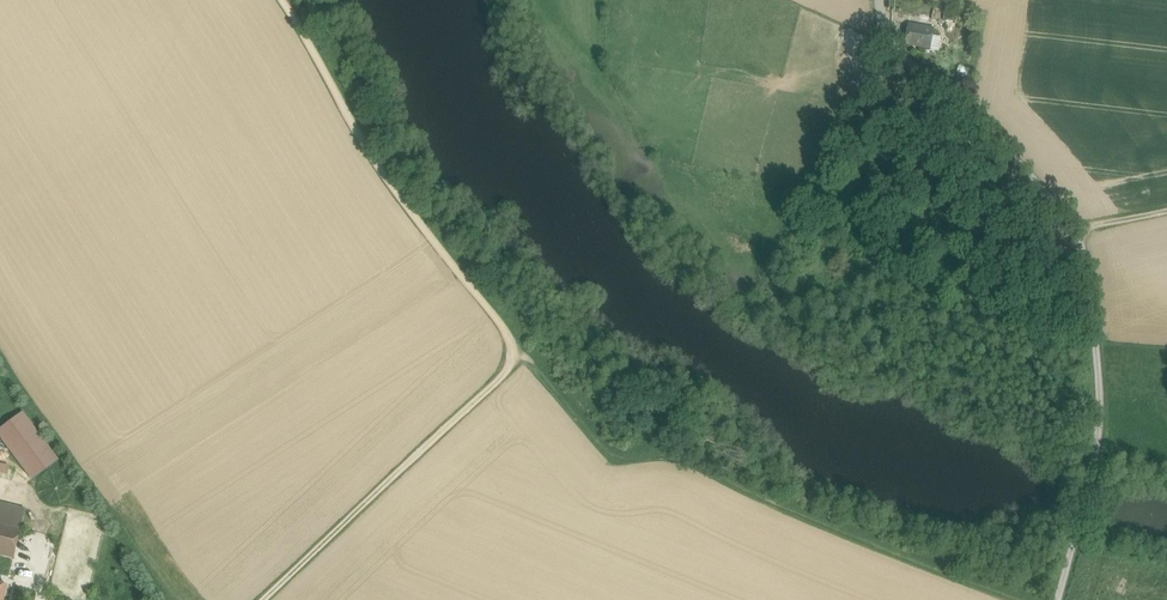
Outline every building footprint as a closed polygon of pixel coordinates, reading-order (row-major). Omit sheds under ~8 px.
[(935,29),(909,24),(906,44),(931,49),(935,29)] [(27,478),(56,461),(24,409),(0,424),(0,435),(27,478)] [(6,474),(9,464),(0,462),(0,472),(6,474)] [(0,524),(0,555),(13,558),(20,529),(0,524)]
